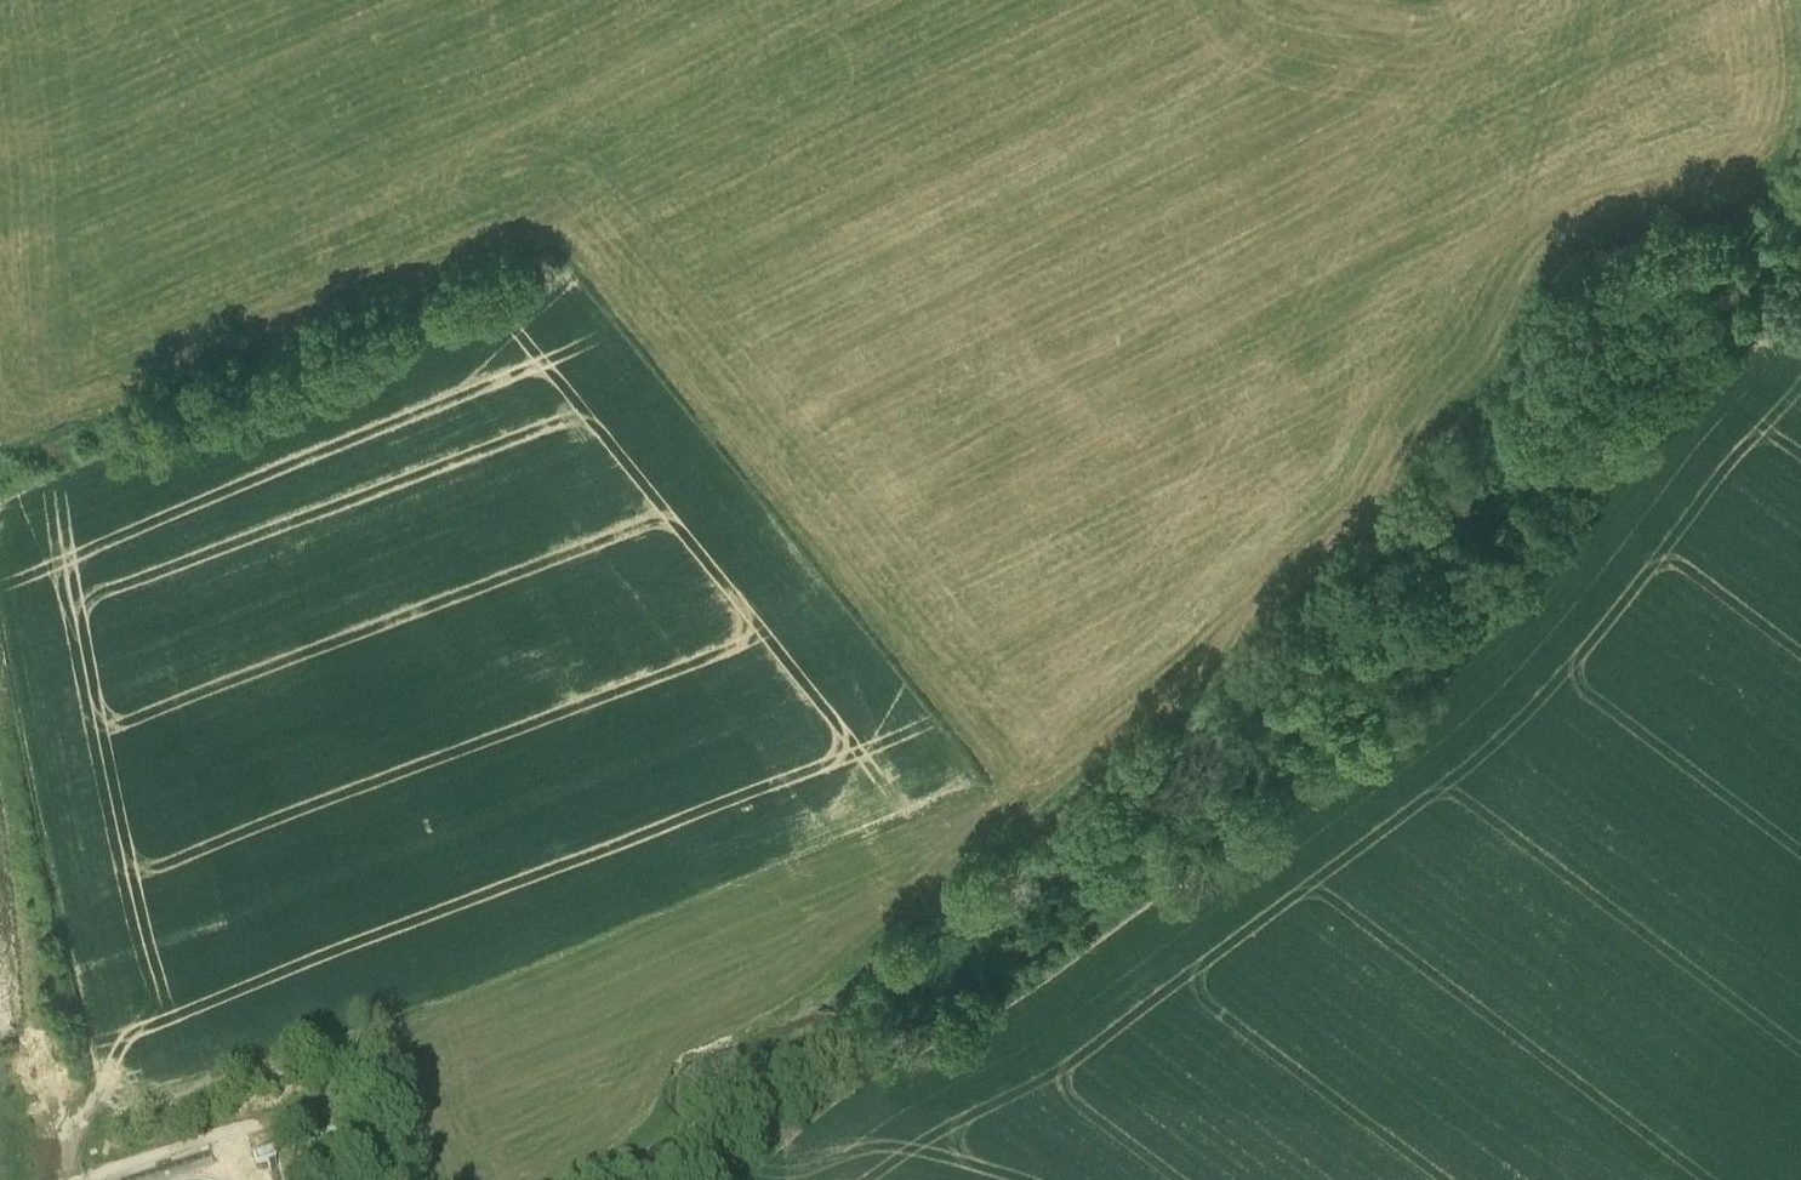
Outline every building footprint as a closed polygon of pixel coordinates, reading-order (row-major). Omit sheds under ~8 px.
[(273,1150),(254,1156),(257,1165),(276,1159),(273,1150)]
